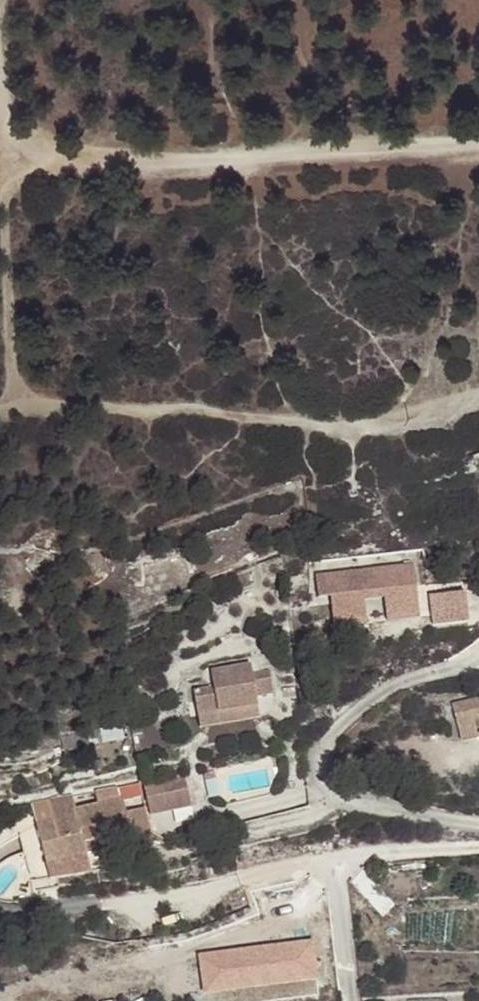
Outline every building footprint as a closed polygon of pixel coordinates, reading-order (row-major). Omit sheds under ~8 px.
[(417,612),(412,562),(326,571),(331,621),(361,617),(365,595),(389,593),(391,615),(417,612)] [(435,593),(437,625),(475,623),(473,591),(435,593)] [(191,687),(194,714),(234,709),(233,699),(253,696),(271,695),(268,673),(251,675),(250,665),(210,670),(212,685),(191,687)] [(234,709),(194,714),(195,725),(256,719),(253,696),(233,699),(234,709)] [(459,736),(475,732),(473,715),(478,714),(478,696),(454,700),(459,736)] [(155,815),(196,804),(188,775),(147,785),(155,815)] [(78,806),(38,811),(44,849),(96,843),(95,836),(126,833),(121,795),(78,800),(78,806)] [(312,942),(200,956),(205,993),(316,979),(312,942)]
